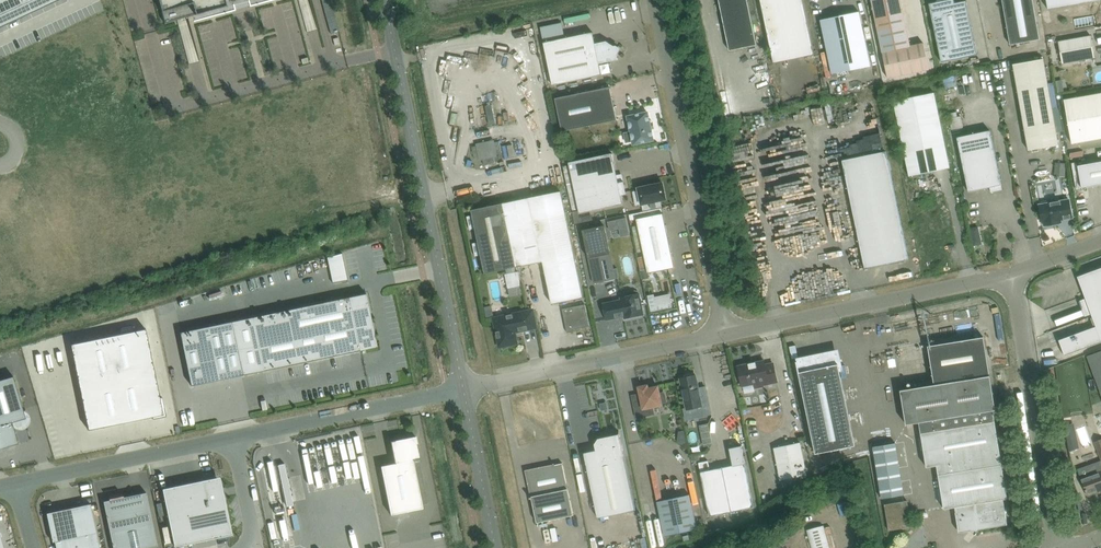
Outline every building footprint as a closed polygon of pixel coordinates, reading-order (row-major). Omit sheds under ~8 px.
[(58,0),(0,0),(0,27),(58,0)] [(165,23),(227,6),(225,0),(158,0),(165,23)] [(331,33),(339,31),(331,0),(322,0),(331,33)] [(730,50),(757,45),(747,0),(719,0),(730,50)] [(774,63),(815,54),(803,0),(761,0),(774,63)] [(883,52),(888,78),(929,69),(924,42),(910,45),(901,0),(872,0),(883,52)] [(929,4),(942,62),(978,55),(967,0),(955,3),(954,0),(946,0),(945,0),(938,0),(937,2),(929,4)] [(1010,44),(1040,39),(1033,0),(1003,0),(1010,44)] [(1048,8),(1095,0),(1047,0),(1048,8)] [(1049,10),(1042,12),(1043,19),(1051,17),(1049,10)] [(832,74),(871,66),(859,12),(850,14),(850,13),(830,17),(830,18),(821,20),(832,74)] [(582,34),(544,42),(553,85),(591,77),(602,75),(599,64),(618,60),(617,53),(619,49),(607,41),(595,43),(593,32),(582,34)] [(1062,63),(1095,57),(1091,35),(1058,41),(1062,63)] [(501,58),(502,47),(489,45),(488,50),(472,48),(472,54),(501,58)] [(648,51),(642,52),(645,66),(650,65),(648,51)] [(452,74),(462,77),(466,59),(456,56),(452,74)] [(1013,64),(1029,150),(1059,145),(1043,59),(1013,64)] [(949,73),(951,84),(964,82),(962,71),(949,73)] [(610,87),(555,98),(562,131),(617,120),(610,87)] [(894,101),(909,176),(950,167),(934,92),(894,101)] [(1072,143),(1100,138),(1100,93),(1064,100),(1072,143)] [(495,101),(496,121),(503,120),(503,101),(495,101)] [(486,106),(489,124),(495,123),(492,105),(486,106)] [(790,110),(794,117),(801,112),(798,106),(790,110)] [(958,108),(961,125),(970,123),(966,107),(958,108)] [(538,111),(533,114),(541,126),(546,122),(538,111)] [(626,142),(633,141),(634,144),(654,140),(648,112),(628,116),(631,131),(624,133),(626,142)] [(846,139),(884,131),(882,120),(843,128),(846,139)] [(1003,189),(1002,185),(990,130),(957,137),(969,192),(990,187),(991,192),(1003,189)] [(533,137),(510,140),(512,154),(534,151),(533,137)] [(475,157),(479,156),(480,160),(483,159),(484,164),(495,162),(494,157),(498,156),(497,152),(501,152),(499,141),(495,141),(495,140),(476,144),(477,145),(472,146),(475,157)] [(780,156),(802,151),(801,143),(790,145),(791,149),(779,151),(780,156)] [(839,149),(829,150),(830,156),(822,157),(823,163),(840,161),(839,149)] [(886,151),(842,160),(865,268),(909,259),(886,151)] [(612,153),(569,163),(571,170),(574,186),(580,213),(623,204),(621,194),(626,193),(623,181),(619,182),(614,161),(612,153)] [(743,164),(746,174),(762,169),(758,158),(743,164)] [(1082,188),(1100,184),(1100,161),(1078,165),(1082,188)] [(1065,174),(1066,163),(1055,163),(1055,174),(1065,174)] [(816,182),(815,174),(797,175),(798,182),(816,182)] [(761,177),(751,181),(753,188),(764,185),(761,177)] [(663,183),(638,188),(643,210),(659,207),(658,200),(666,199),(663,183)] [(543,262),(550,294),(552,304),(583,297),(560,191),(471,209),(485,274),(543,262)] [(780,205),(781,219),(794,217),(793,208),(823,204),(823,198),(810,200),(809,196),(793,198),(792,192),(779,194),(781,205),(780,205)] [(1041,201),(1040,204),(1039,204),(1043,223),(1044,223),(1044,225),(1055,223),(1055,221),(1072,218),(1069,199),(1052,202),(1049,200),(1041,201)] [(770,208),(754,209),(755,219),(771,218),(770,208)] [(637,219),(648,273),(675,267),(663,213),(637,219)] [(784,221),(785,229),(802,227),(802,229),(823,226),(822,215),(784,221)] [(610,230),(628,227),(626,218),(609,221),(610,230)] [(604,225),(583,230),(594,283),(616,279),(604,225)] [(792,246),(792,262),(806,261),(805,245),(792,246)] [(348,280),(342,253),(328,257),(333,283),(348,280)] [(1078,276),(1096,326),(1059,340),(1065,355),(1100,342),(1100,268),(1078,276)] [(518,271),(505,274),(508,288),(521,285),(518,271)] [(847,277),(839,279),(840,286),(848,284),(847,277)] [(815,290),(824,290),(823,278),(815,278),(815,290)] [(790,300),(799,299),(797,289),(789,290),(790,300)] [(630,293),(630,295),(620,297),(621,299),(603,303),(607,320),(624,316),(625,318),(644,314),(639,293),(638,294),(638,291),(635,290),(631,291),(630,293)] [(672,307),(669,294),(654,297),(654,294),(647,295),(651,312),(672,307)] [(231,321),(179,332),(191,386),(243,375),(362,350),(362,347),(364,346),(366,345),(368,344),(370,342),(371,340),(372,339),(372,336),(372,334),(372,332),(372,330),(374,329),(373,324),(370,324),(368,313),(364,296),(352,299),(351,296),(232,321),(231,321)] [(585,304),(562,309),(567,332),(577,330),(576,328),(590,325),(585,304)] [(536,327),(533,310),(494,318),(500,346),(517,343),(515,332),(536,327)] [(146,328),(70,344),(88,430),(152,417),(153,418),(166,416),(162,396),(160,397),(146,328)] [(996,410),(990,376),(984,336),(928,345),(934,385),(901,390),(906,424),(919,422),(927,467),(937,465),(944,508),(955,507),(959,531),(970,530),(976,533),(975,534),(975,535),(980,528),(1007,524),(1003,499),(1008,498),(993,410),(996,410)] [(1100,392),(1100,351),(1088,356),(1100,392)] [(881,355),(883,362),(891,360),(889,353),(881,355)] [(847,447),(855,445),(839,364),(826,366),(824,356),(806,359),(807,364),(799,365),(798,361),(796,361),(799,372),(815,453),(817,453),(819,460),(839,456),(838,453),(848,451),(847,447)] [(765,365),(764,361),(738,366),(742,386),(754,383),(755,388),(764,386),(763,381),(776,379),(776,380),(777,380),(774,363),(765,365)] [(684,377),(680,378),(683,389),(686,408),(683,408),(686,420),(712,414),(706,386),(699,387),(698,386),(696,375),(692,376),(690,374),(685,375),(684,377)] [(18,443),(12,422),(26,418),(13,376),(0,380),(0,448),(18,443)] [(639,387),(641,399),(634,400),(637,417),(655,413),(653,407),(662,405),(662,403),(666,402),(664,393),(660,394),(658,386),(648,388),(648,385),(639,387)] [(1065,426),(1066,434),(1069,451),(1079,448),(1073,423),(1065,426)] [(1077,428),(1079,435),(1093,431),(1091,424),(1077,428)] [(598,518),(636,510),(619,429),(618,429),(619,434),(599,438),(595,444),(596,450),(584,453),(598,518)] [(395,463),(381,466),(390,514),(423,508),(413,460),(421,458),(417,441),(417,442),(416,436),(397,440),(397,439),(390,441),(395,463)] [(712,445),(711,436),(702,437),(704,447),(712,445)] [(775,447),(781,479),(807,474),(801,442),(775,447)] [(882,498),(904,495),(896,443),(873,446),(882,498)] [(733,465),(723,467),(732,511),(754,506),(741,445),(730,447),(733,465)] [(772,449),(760,452),(762,459),(774,456),(772,449)] [(723,467),(710,470),(708,460),(699,462),(710,516),(732,511),(723,467)] [(1078,469),(1081,478),(1087,495),(1100,490),(1100,470),(1100,471),(1097,462),(1078,469)] [(530,499),(532,499),(537,523),(574,515),(563,463),(555,465),(555,463),(553,463),(554,465),(530,470),(527,475),(532,497),(530,497),(530,499)] [(211,478),(162,488),(175,546),(223,536),(225,535),(227,534),(229,532),(230,530),(230,528),(230,526),(225,499),(222,500),(222,496),(220,489),(222,489),(222,488),(222,485),(221,483),(219,481),(218,480),(216,479),(215,479),(213,478),(211,478)] [(146,492),(103,501),(113,547),(146,547),(157,546),(146,492)] [(665,536),(697,529),(690,494),(657,501),(665,536)] [(908,500),(885,504),(889,530),(912,527),(908,500)] [(90,504),(58,511),(49,522),(53,542),(55,541),(56,547),(100,547),(90,504)] [(823,525),(807,530),(812,547),(830,547),(823,525)]
